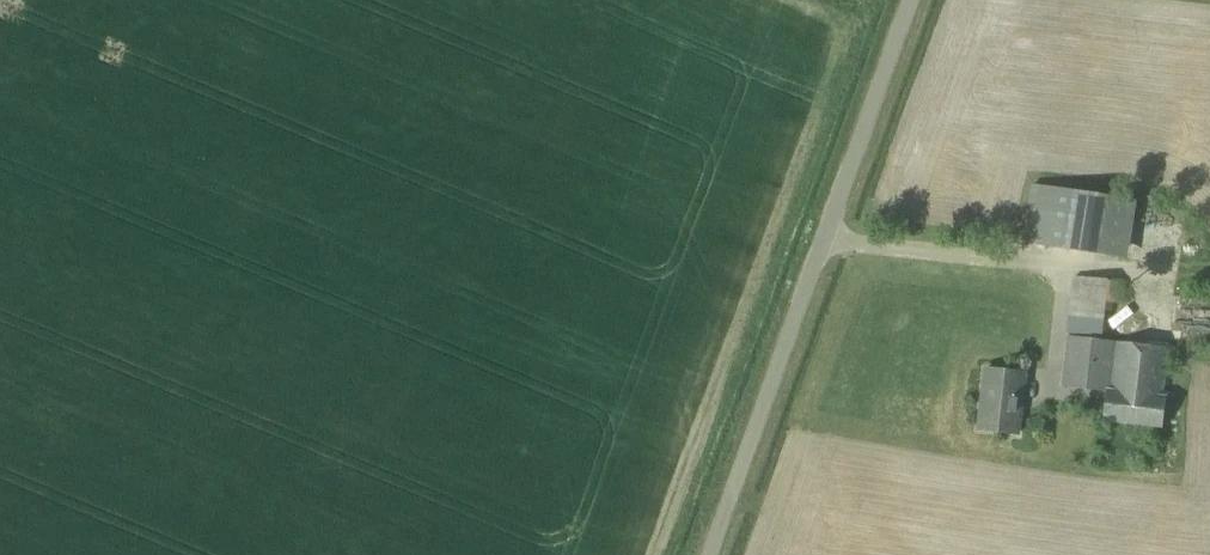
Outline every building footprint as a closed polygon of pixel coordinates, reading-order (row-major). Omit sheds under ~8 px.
[(1114,257),(1123,199),(1030,185),(1021,242),(1114,257)] [(1121,305),(1124,283),(1073,276),(1066,337),(1060,387),(1105,393),(1101,421),(1162,429),(1166,396),(1163,396),(1169,348),(1116,343),(1108,342),(1113,304),(1121,305)] [(1018,435),(1025,374),(984,369),(977,430),(1018,435)]
